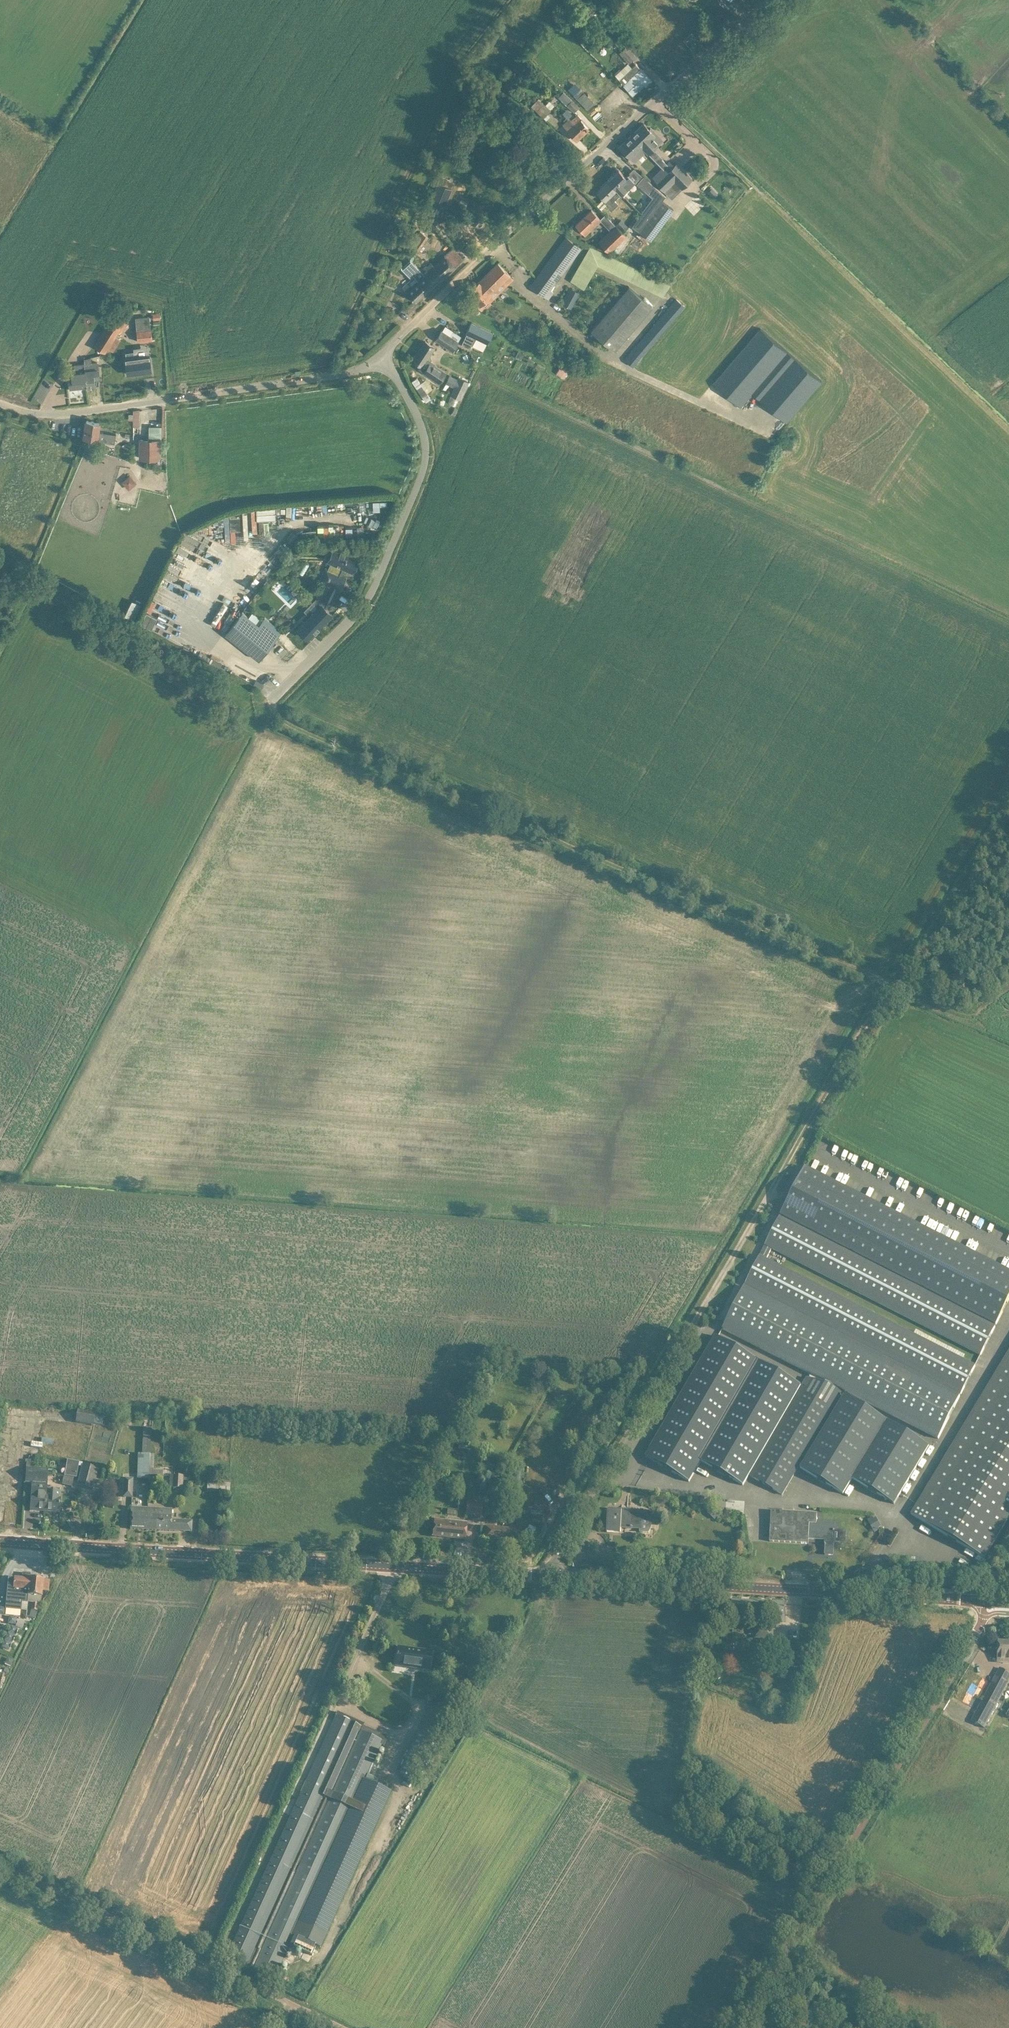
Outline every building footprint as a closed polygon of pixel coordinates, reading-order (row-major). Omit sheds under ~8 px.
[(612,38),(617,42),(625,34),(615,24),(607,33),(612,38)] [(626,35),(622,39),(627,45),(632,41),(626,35)] [(630,63),(642,51),(632,41),(620,53),(630,63)] [(636,63),(624,74),(620,69),(615,74),(619,79),(626,86),(633,93),(638,89),(639,89),(650,78),(643,71),(636,63)] [(595,102),(580,87),(574,94),(588,109),(595,102)] [(558,97),(567,105),(574,112),(580,106),(572,99),(563,91),(558,97)] [(544,117),(551,110),(540,99),(533,106),(544,117)] [(577,139),(589,128),(581,118),(582,118),(578,114),(571,120),(570,118),(563,124),(577,139)] [(646,150),(649,153),(659,143),(653,136),(655,134),(654,133),(655,132),(651,127),(649,128),(644,123),(631,135),(646,150)] [(619,146),(629,156),(634,161),(635,161),(631,157),(637,152),(639,154),(640,152),(642,154),(646,150),(631,135),(619,146)] [(662,158),(658,162),(661,165),(663,167),(667,171),(667,172),(675,180),(682,188),(692,178),(676,163),(674,165),(671,168),(667,163),(662,158)] [(660,176),(656,180),(655,181),(664,190),(675,180),(667,172),(667,171),(663,167),(657,172),(660,176)] [(621,193),(634,181),(628,174),(626,176),(619,169),(607,179),(621,193)] [(643,175),(636,182),(652,197),(641,211),(642,212),(641,213),(648,219),(662,200),(665,195),(643,175)] [(621,193),(607,179),(596,190),(604,198),(601,200),(611,210),(618,203),(614,199),(621,193)] [(438,181),(426,208),(428,209),(442,214),(453,187),(438,181)] [(712,187),(707,192),(712,198),(718,193),(712,187)] [(657,230),(673,208),(662,200),(648,219),(646,221),(657,230)] [(601,219),(598,216),(591,209),(575,225),(585,235),(601,219)] [(648,219),(641,213),(631,226),(639,232),(646,221),(648,219)] [(622,232),(623,231),(616,225),(599,241),(609,251),(626,235),(622,232)] [(420,231),(406,250),(414,255),(427,236),(420,231)] [(529,285),(537,291),(548,299),(553,292),(551,290),(582,248),(566,236),(531,283),(529,285)] [(671,284),(590,245),(570,280),(584,288),(597,264),(662,295),(671,284)] [(426,276),(420,282),(428,291),(463,259),(458,254),(456,251),(453,248),(444,255),(433,265),(431,263),(427,266),(426,265),(421,270),(426,276)] [(410,260),(402,268),(410,276),(413,273),(415,276),(403,287),(409,294),(416,301),(428,291),(420,282),(426,276),(421,270),(420,269),(411,259),(410,260)] [(498,263),(496,264),(479,282),(478,281),(468,292),(479,303),(491,292),(491,291),(509,274),(498,263)] [(614,350),(621,342),(652,305),(629,285),(591,330),(614,350)] [(578,292),(570,287),(562,302),(570,307),(578,292)] [(676,297),(658,318),(654,325),(625,359),(632,365),(684,305),(676,297)] [(95,342),(93,344),(102,350),(104,351),(108,346),(115,334),(118,328),(124,320),(129,313),(127,312),(123,309),(116,305),(107,319),(108,320),(100,334),(95,342)] [(135,317),(138,341),(151,340),(149,316),(135,317)] [(465,337),(461,344),(470,348),(475,337),(488,343),(493,332),(471,321),(466,332),(466,333),(465,337)] [(442,328),(436,337),(452,348),(458,339),(442,328)] [(760,328),(714,382),(742,405),(788,351),(760,328)] [(427,357),(434,346),(425,341),(413,360),(421,365),(419,368),(424,371),(439,382),(445,373),(447,370),(427,357)] [(127,357),(126,357),(128,374),(151,370),(149,354),(134,356),(133,351),(126,352),(127,357)] [(788,351),(753,392),(760,397),(787,421),(822,380),(795,357),(788,351)] [(68,373),(69,378),(70,388),(87,386),(85,371),(85,363),(74,364),(75,372),(68,373)] [(93,367),(94,376),(115,373),(114,364),(93,367)] [(455,386),(451,393),(460,398),(468,381),(459,377),(458,378),(451,375),(447,382),(455,386)] [(460,398),(451,393),(447,401),(457,406),(460,398)] [(99,422),(87,420),(84,436),(97,438),(97,440),(115,443),(116,434),(98,431),(99,422)] [(147,424),(147,439),(159,439),(159,424),(147,424)] [(140,439),(140,459),(159,460),(159,439),(147,439),(140,439)] [(123,480),(129,488),(138,482),(131,473),(123,480)] [(329,578),(326,582),(334,586),(340,574),(343,566),(352,570),(357,558),(347,554),(348,551),(334,545),(328,560),(331,561),(328,568),(327,569),(332,571),(330,575),(329,575),(328,577),(329,578)] [(323,581),(317,596),(323,599),(328,601),(334,586),(326,582),(323,581)] [(246,605),(259,585),(255,583),(242,602),(246,605)] [(310,615),(298,627),(299,628),(308,637),(312,633),(313,632),(314,631),(323,622),(324,620),(332,613),(325,607),(328,601),(323,599),(320,602),(322,603),(310,615)] [(276,638),(259,624),(249,616),(242,611),(225,632),(259,659),(276,638)] [(259,624),(276,638),(282,630),(265,616),(263,619),(259,624)] [(1008,1300),(1008,1271),(805,1167),(781,1215),(996,1325),(1008,1300)] [(995,1326),(789,1221),(780,1217),(765,1245),(766,1246),(761,1256),(760,1256),(745,1285),(961,1394),(976,1366),(767,1260),(772,1249),(981,1355),(995,1326)] [(842,1391),(938,1439),(960,1396),(745,1286),(723,1329),(812,1374),(842,1391)] [(697,1368),(646,1456),(690,1481),(702,1460),(744,1485),(802,1384),(716,1335),(700,1363),(697,1368)] [(808,1379),(751,1476),(782,1495),(841,1392),(808,1379)] [(924,1522),(985,1559),(1008,1518),(1008,1381),(924,1522)] [(852,1479),(894,1504),(929,1446),(844,1395),(800,1469),(843,1494),(852,1479)] [(76,1423),(94,1426),(96,1411),(78,1408),(76,1423)] [(143,1428),(142,1453),(150,1454),(152,1428),(143,1428)] [(149,1477),(150,1454),(142,1453),(139,1453),(137,1479),(149,1480),(149,1477)] [(163,1477),(163,1470),(154,1470),(154,1454),(150,1454),(149,1477),(163,1477)] [(65,1476),(77,1478),(80,1463),(68,1460),(65,1476)] [(83,1466),(78,1485),(91,1489),(96,1469),(83,1466)] [(31,1470),(27,1469),(26,1480),(33,1481),(31,1510),(45,1511),(45,1488),(46,1475),(41,1474),(41,1470),(31,1470)] [(173,1488),(182,1489),(182,1476),(173,1475),(173,1488)] [(133,1496),(133,1479),(125,1479),(124,1496),(133,1496)] [(231,1483),(208,1481),(207,1493),(230,1494),(231,1483)] [(45,1488),(45,1511),(60,1512),(60,1502),(61,1493),(60,1493),(60,1489),(45,1488)] [(467,1504),(466,1514),(482,1516),(483,1506),(467,1504)] [(712,1504),(707,1510),(708,1511),(716,1518),(718,1519),(722,1514),(712,1504)] [(131,1508),(131,1519),(130,1529),(147,1530),(148,1509),(131,1508)] [(172,1510),(148,1509),(147,1530),(192,1532),(192,1521),(172,1521),(172,1510)] [(622,1511),(608,1511),(607,1531),(621,1531),(622,1525),(626,1526),(626,1528),(641,1529),(642,1520),(646,1520),(647,1513),(638,1513),(638,1512),(627,1511),(627,1512),(622,1512),(622,1511)] [(809,1521),(817,1522),(817,1515),(772,1512),(770,1542),(809,1544),(809,1539),(808,1539),(809,1521)] [(494,1513),(493,1520),(504,1521),(504,1513),(494,1513)] [(873,1517),(867,1520),(874,1533),(880,1530),(879,1528),(874,1518),(873,1517)] [(457,1521),(448,1520),(439,1519),(439,1523),(434,1523),(433,1537),(465,1540),(467,1526),(467,1523),(457,1522),(457,1521)] [(833,1545),(835,1525),(817,1524),(817,1522),(809,1521),(808,1539),(809,1539),(825,1540),(825,1555),(833,1555),(833,1545)] [(518,1529),(489,1528),(489,1540),(517,1542),(518,1529)] [(7,1601),(6,1609),(21,1611),(22,1603),(28,1603),(28,1602),(29,1596),(42,1597),(43,1591),(44,1580),(35,1579),(30,1578),(30,1576),(30,1574),(23,1574),(22,1578),(15,1578),(9,1577),(8,1583),(6,1601),(7,1601)] [(38,1604),(33,1603),(31,1610),(29,1617),(34,1619),(37,1611),(38,1604)] [(755,1638),(773,1639),(774,1629),(756,1628),(755,1638)] [(998,1656),(1001,1656),(1000,1662),(1008,1663),(1008,1642),(999,1642),(998,1656)] [(429,1670),(430,1662),(432,1653),(398,1648),(395,1666),(429,1670)] [(997,1674),(995,1677),(997,1678),(994,1683),(992,1682),(972,1720),(985,1727),(1008,1682),(1008,1681),(997,1674)] [(429,1709),(400,1774),(414,1780),(443,1716),(429,1709)] [(391,1792),(366,1781),(383,1742),(379,1740),(381,1735),(363,1726),(363,1728),(336,1716),(293,1812),(231,1948),(227,1957),(276,1979),(280,1970),(291,1946),(316,1957),(391,1792)]
